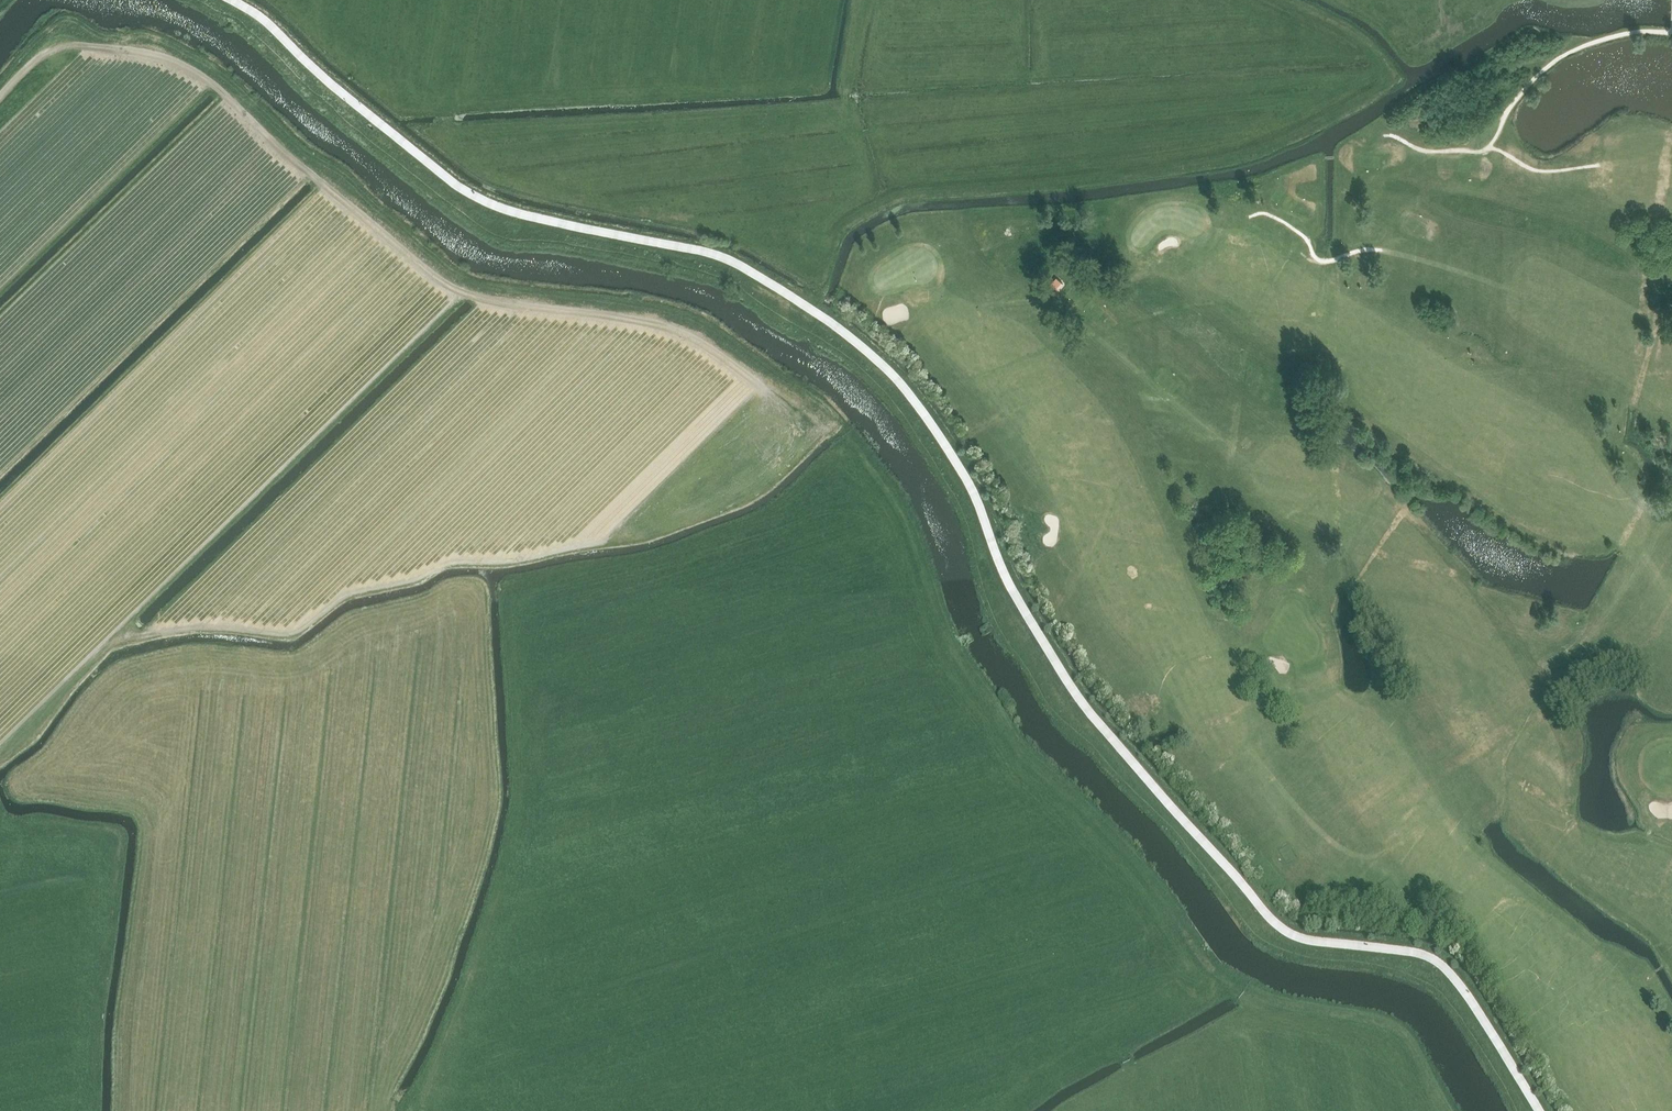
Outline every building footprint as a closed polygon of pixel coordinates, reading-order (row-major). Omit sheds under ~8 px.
[(1056,276),(1050,283),(1055,289),(1062,282),(1056,276)]
